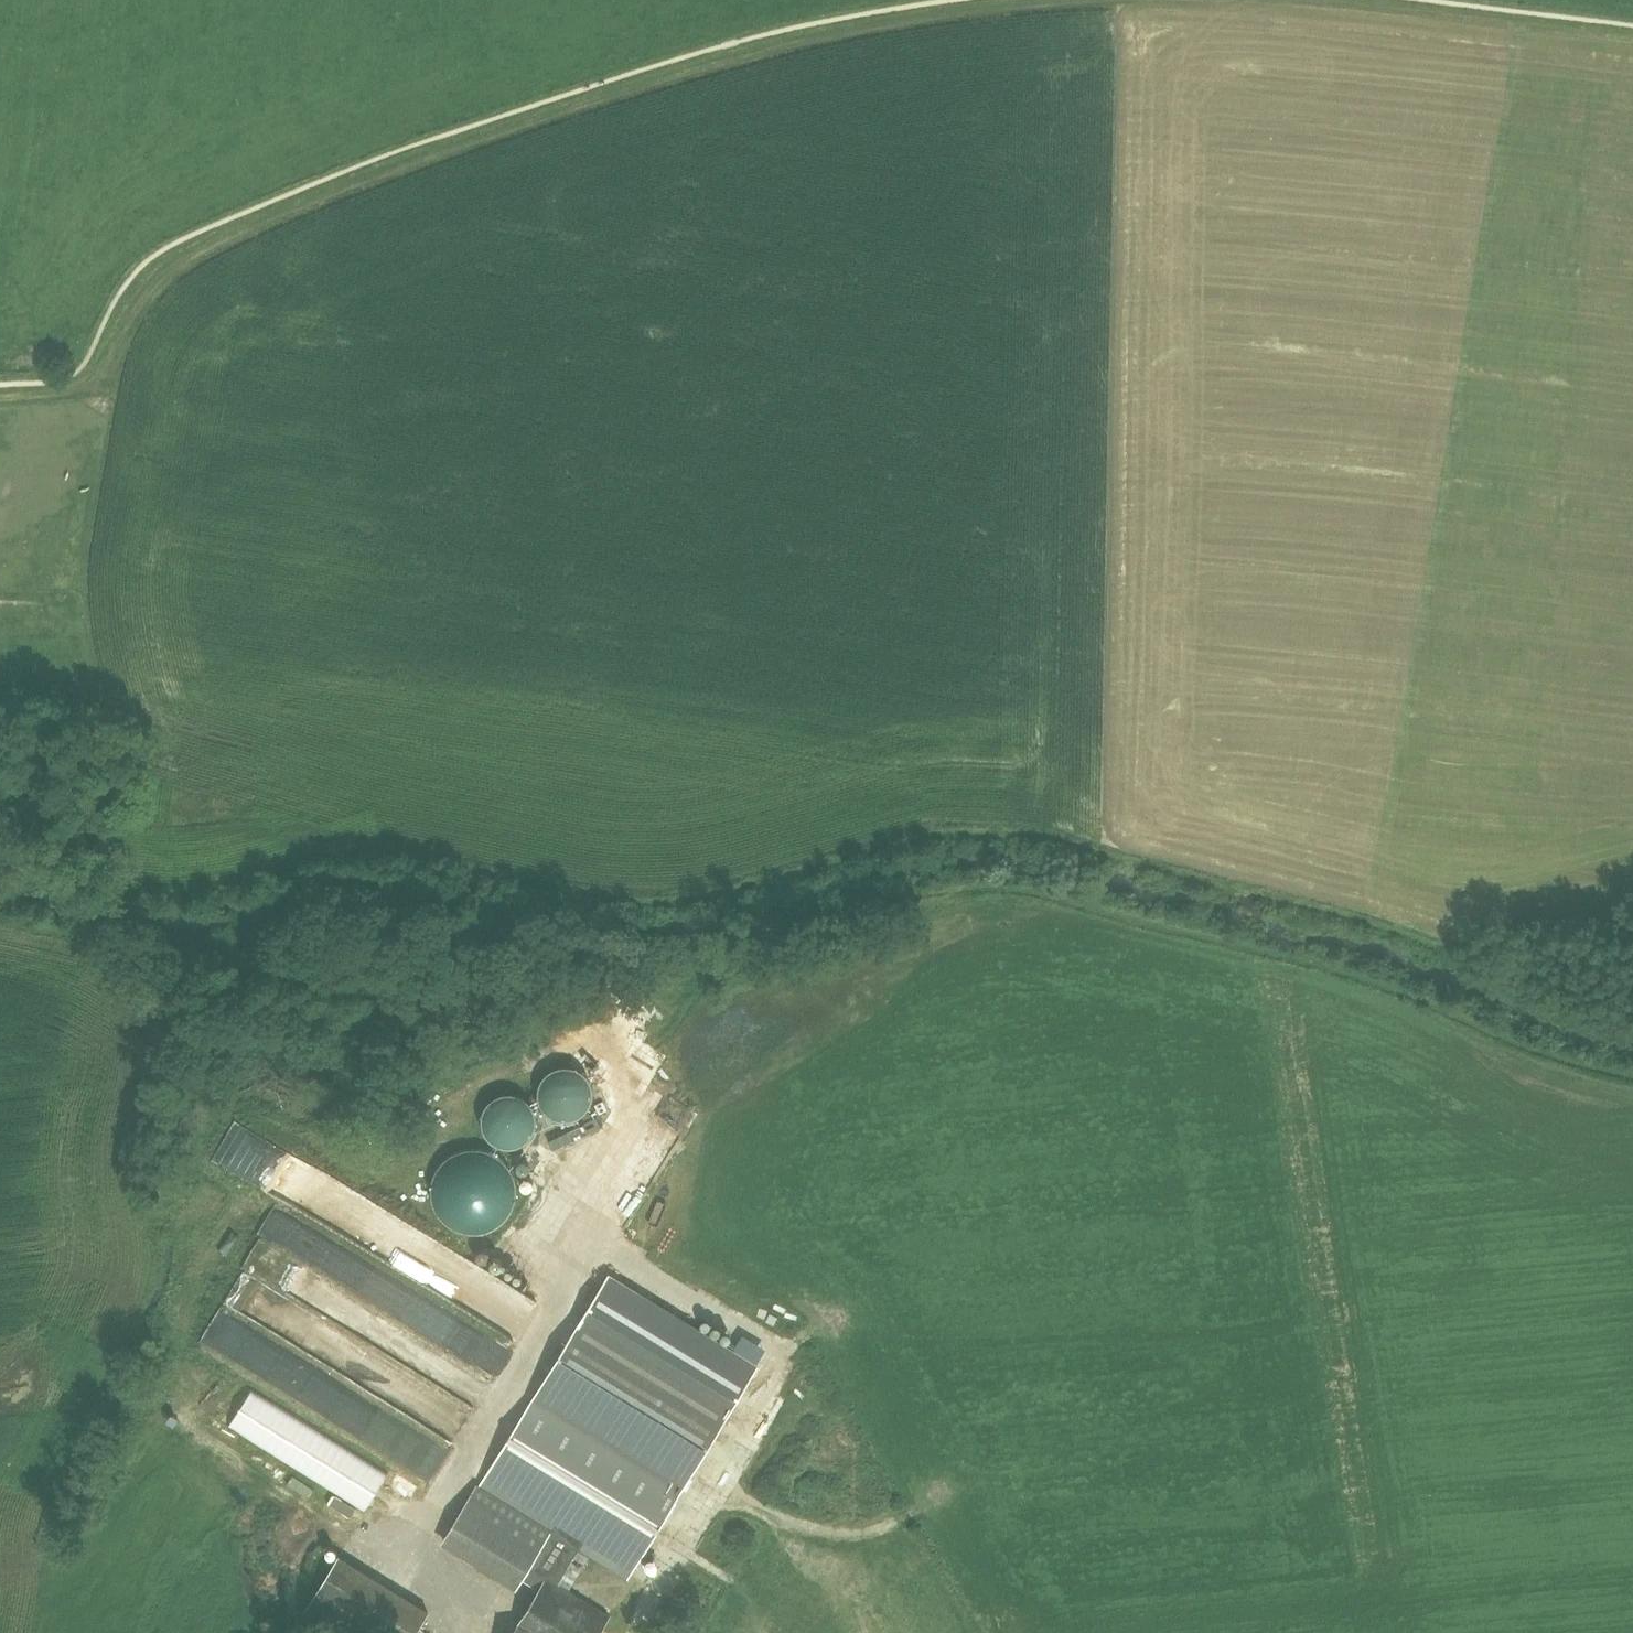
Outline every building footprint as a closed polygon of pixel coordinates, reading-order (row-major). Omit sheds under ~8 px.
[(356,1240),(417,1275),(435,1243),(374,1207),(356,1240)] [(394,1298),(405,1281),(344,1245),(333,1262),(394,1298)] [(627,1576),(755,1367),(607,1277),(479,1486),(478,1485),(443,1542),(514,1585),(520,1576),(540,1588),(512,1632),(599,1632),(609,1615),(557,1583),(579,1547),(627,1576)] [(365,1323),(377,1304),(363,1295),(351,1314),(365,1323)] [(312,1388),(324,1354),(300,1346),(288,1380),(312,1388)] [(375,1375),(458,1433),(476,1408),(417,1367),(410,1377),(386,1360),(375,1375)] [(428,1611),(338,1556),(303,1611),(339,1632),(415,1632),(428,1611)]
